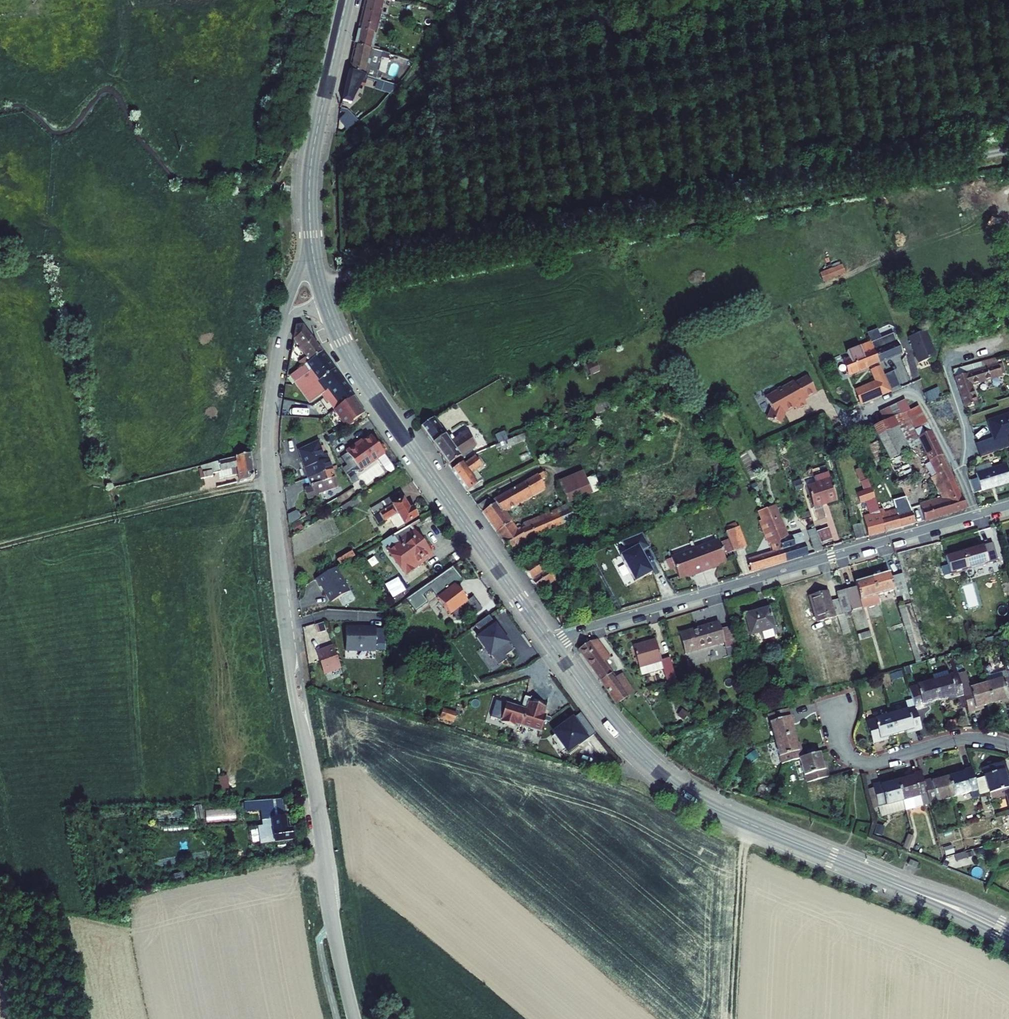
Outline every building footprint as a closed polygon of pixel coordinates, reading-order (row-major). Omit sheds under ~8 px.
[(361,28),(379,32),(387,0),(367,0),(361,28)] [(361,28),(357,45),(376,49),(378,38),(397,43),(399,37),(379,32),(361,28)] [(357,45),(351,70),(376,75),(379,76),(379,70),(371,68),(374,54),(385,57),(386,52),(376,49),(357,45)] [(351,70),(346,92),(348,92),(347,97),(357,100),(359,94),(362,95),(366,92),(368,82),(373,84),(376,75),(351,70)] [(843,263),(820,271),(823,281),(846,272),(843,263)] [(298,361),(302,367),(323,355),(307,332),(303,329),(299,327),(296,327),(293,338),(305,357),(298,361)] [(867,334),(871,343),(880,339),(876,330),(867,334)] [(925,331),(908,338),(918,364),(936,357),(925,331)] [(871,343),(869,343),(878,364),(900,355),(891,334),(880,339),(871,343)] [(878,364),(869,343),(845,354),(848,360),(843,362),(849,377),(878,364)] [(984,357),(986,362),(999,358),(998,353),(984,357)] [(353,398),(323,355),(302,367),(289,375),(296,385),(298,383),(310,401),(319,395),(329,388),(342,406),(352,399),(353,398)] [(999,358),(1003,367),(1008,366),(1004,356),(999,358)] [(984,357),(973,360),(975,365),(986,362),(984,357)] [(956,365),(967,402),(979,398),(975,382),(972,382),(970,378),(973,377),(1004,368),(1003,367),(999,358),(986,362),(975,365),(973,360),(956,365)] [(883,376),(879,367),(870,371),(875,383),(855,392),(861,406),(888,394),(887,392),(887,391),(887,390),(888,389),(883,376)] [(771,399),(767,410),(780,414),(784,403),(787,401),(786,400),(791,397),(792,399),(795,397),(797,400),(806,395),(803,390),(816,384),(808,368),(795,374),(794,373),(783,378),(780,377),(777,379),(776,382),(765,388),(771,399)] [(892,372),(883,376),(888,389),(898,385),(892,372)] [(597,392),(601,401),(617,395),(613,385),(597,392)] [(342,406),(329,388),(319,395),(332,413),(342,406)] [(358,407),(352,399),(342,406),(332,413),(344,430),(351,427),(349,423),(364,414),(359,406),(358,407)] [(897,418),(906,414),(910,411),(906,402),(893,408),(897,418)] [(915,411),(910,411),(906,414),(920,442),(942,489),(937,492),(941,497),(946,514),(966,507),(963,496),(961,497),(942,457),(944,455),(925,418),(923,416),(922,414),(920,413),(918,412),(915,411)] [(920,442),(906,414),(897,418),(873,429),(888,457),(900,484),(911,479),(912,471),(902,450),(920,442)] [(992,439),(977,444),(981,457),(1008,448),(1008,442),(1007,438),(1008,437),(1008,415),(986,422),(992,439)] [(421,426),(448,464),(460,456),(450,445),(432,419),(421,426)] [(450,445),(460,456),(476,445),(466,432),(450,445)] [(495,437),(498,444),(508,439),(506,433),(495,437)] [(355,445),(345,452),(360,472),(384,454),(383,453),(384,450),(382,446),(378,446),(372,436),(356,446),(355,445)] [(867,445),(876,462),(885,457),(876,440),(867,445)] [(320,442),(298,450),(307,479),(330,473),(320,442)] [(231,482),(247,479),(244,453),(210,461),(211,465),(208,466),(209,474),(228,469),(231,482)] [(448,464),(466,492),(477,485),(470,475),(482,467),(475,458),(463,466),(461,463),(463,462),(462,459),(460,456),(448,464)] [(982,493),(1008,484),(1008,475),(1006,464),(976,474),(982,493)] [(856,468),(862,489),(871,487),(864,465),(856,468)] [(558,480),(568,503),(592,493),(582,470),(558,480)] [(330,473),(307,479),(310,488),(304,490),(307,500),(319,497),(318,494),(335,489),(330,473)] [(481,513),(495,533),(510,523),(501,512),(548,487),(546,482),(551,479),(548,473),(505,494),(498,498),(494,500),(496,503),(492,506),(481,513)] [(817,477),(819,484),(830,480),(827,473),(817,477)] [(806,488),(813,509),(837,500),(830,480),(819,484),(806,488)] [(863,517),(868,535),(884,530),(878,510),(871,487),(862,489),(855,491),(858,502),(865,500),(869,514),(863,517)] [(384,503),(388,509),(402,500),(399,495),(384,503)] [(925,521),(946,514),(941,497),(932,500),(934,505),(922,509),(925,521)] [(388,509),(380,513),(383,520),(389,516),(396,529),(417,518),(411,510),(408,511),(402,500),(388,509)] [(476,507),(481,513),(492,506),(488,500),(476,507)] [(501,541),(508,551),(523,541),(570,523),(573,529),(583,524),(574,502),(538,517),(539,520),(519,528),(515,531),(501,541)] [(883,508),(878,510),(884,530),(916,521),(908,502),(905,503),(906,507),(897,510),(897,509),(885,513),(883,508)] [(771,507),(764,510),(782,551),(786,562),(807,555),(800,533),(785,538),(778,519),(776,520),(771,507)] [(748,562),(751,572),(786,562),(782,551),(764,510),(757,513),(771,544),(770,544),(774,554),(748,562)] [(495,533),(501,541),(515,531),(510,523),(495,533)] [(852,526),(856,539),(864,537),(860,524),(852,526)] [(432,556),(411,528),(383,543),(406,575),(432,556)] [(726,533),(734,551),(747,546),(738,528),(726,533)] [(831,541),(827,529),(815,533),(819,544),(831,541)] [(370,530),(361,535),(363,540),(372,534),(370,530)] [(806,532),(813,554),(821,551),(819,544),(815,533),(814,530),(806,532)] [(962,548),(967,566),(999,558),(993,539),(962,548)] [(718,541),(671,558),(679,579),(693,574),(694,576),(713,568),(713,567),(726,562),(718,541)] [(525,566),(535,581),(548,572),(551,577),(559,572),(554,565),(552,566),(546,557),(543,559),(535,548),(521,558),(526,565),(525,566)] [(558,556),(561,564),(578,556),(575,548),(558,556)] [(436,600),(454,586),(462,580),(452,567),(406,600),(415,612),(427,603),(423,598),(431,591),(436,600)] [(316,580),(330,603),(349,592),(335,569),(316,580)] [(889,572),(872,577),(878,595),(894,590),(896,597),(909,593),(906,582),(902,573),(890,576),(889,572)] [(845,591),(851,612),(863,608),(863,609),(881,604),(878,595),(872,577),(855,582),(857,588),(845,591)] [(454,586),(436,600),(449,617),(462,607),(467,603),(467,602),(454,586)] [(809,597),(817,623),(851,613),(851,612),(845,591),(837,594),(838,599),(830,602),(827,592),(809,597)] [(473,598),(467,602),(467,603),(462,607),(470,617),(481,609),(473,598)] [(553,607),(557,613),(570,605),(565,599),(553,607)] [(899,607),(907,631),(912,629),(905,605),(899,607)] [(744,617),(750,638),(775,631),(768,610),(744,617)] [(481,635),(496,625),(489,616),(475,626),(481,635)] [(680,636),(686,655),(725,643),(727,650),(736,647),(730,628),(721,631),(719,624),(680,636)] [(510,645),(496,625),(481,635),(475,639),(490,660),(492,658),(509,646),(510,645)] [(346,628),(346,653),(375,653),(375,628),(346,628)] [(633,648),(642,676),(664,669),(669,687),(678,684),(670,659),(662,661),(656,641),(633,648)] [(578,651),(615,705),(626,697),(614,680),(603,665),(609,660),(600,646),(588,644),(582,648),(580,646),(578,647),(580,650),(578,651)] [(509,646),(492,658),(496,663),(513,651),(509,646)] [(332,648),(316,654),(324,676),(340,670),(332,648)] [(614,680),(626,697),(635,690),(623,674),(614,680)] [(957,675),(934,683),(940,702),(954,697),(955,701),(964,698),(958,678),(957,675)] [(966,676),(958,678),(964,698),(969,715),(979,712),(978,709),(991,705),(986,686),(971,691),(966,676)] [(986,686),(991,705),(1004,701),(1005,705),(1008,703),(1008,680),(986,686)] [(909,690),(915,709),(916,713),(928,709),(927,706),(940,702),(934,683),(909,690)] [(522,710),(506,705),(501,721),(502,721),(501,724),(515,728),(516,726),(541,733),(546,717),(544,716),(546,708),(530,703),(531,700),(525,698),(522,710)] [(491,718),(501,721),(506,705),(495,702),(491,718)] [(456,708),(441,704),(438,711),(454,716),(456,708)] [(768,716),(776,739),(795,734),(791,721),(794,720),(791,709),(768,716)] [(915,709),(891,716),(897,736),(910,732),(911,735),(922,732),(916,713),(915,709)] [(573,720),(588,739),(595,734),(580,715),(573,720)] [(866,724),(873,747),(885,743),(884,740),(897,736),(891,716),(866,724)] [(572,719),(551,735),(567,755),(588,739),(573,720),(572,719)] [(782,763),(802,758),(805,757),(802,746),(798,747),(795,734),(776,739),(782,763)] [(802,758),(809,783),(832,776),(828,764),(826,765),(822,752),(805,757),(802,758)] [(1004,788),(1008,787),(1008,782),(1006,772),(1008,771),(1005,760),(983,766),(987,778),(991,792),(1004,788)] [(962,772),(949,776),(955,796),(970,791),(978,789),(976,782),(972,767),(961,770),(962,772)] [(924,781),(921,772),(911,775),(911,777),(898,781),(903,801),(906,810),(916,807),(913,798),(920,796),(923,805),(930,803),(924,781)] [(936,777),(924,781),(930,803),(955,796),(949,776),(937,780),(936,777)] [(991,792),(987,778),(976,782),(978,789),(980,795),(991,792)] [(873,786),(880,808),(903,801),(898,781),(886,785),(885,782),(873,786)] [(978,789),(970,791),(972,798),(980,795),(978,789)] [(923,805),(920,796),(913,798),(916,807),(923,805)] [(262,844),(294,840),(293,826),(289,826),(287,815),(284,816),(282,799),(244,801),(245,812),(261,810),(263,825),(259,825),(262,844)] [(906,810),(903,801),(880,808),(883,818),(906,810)]
